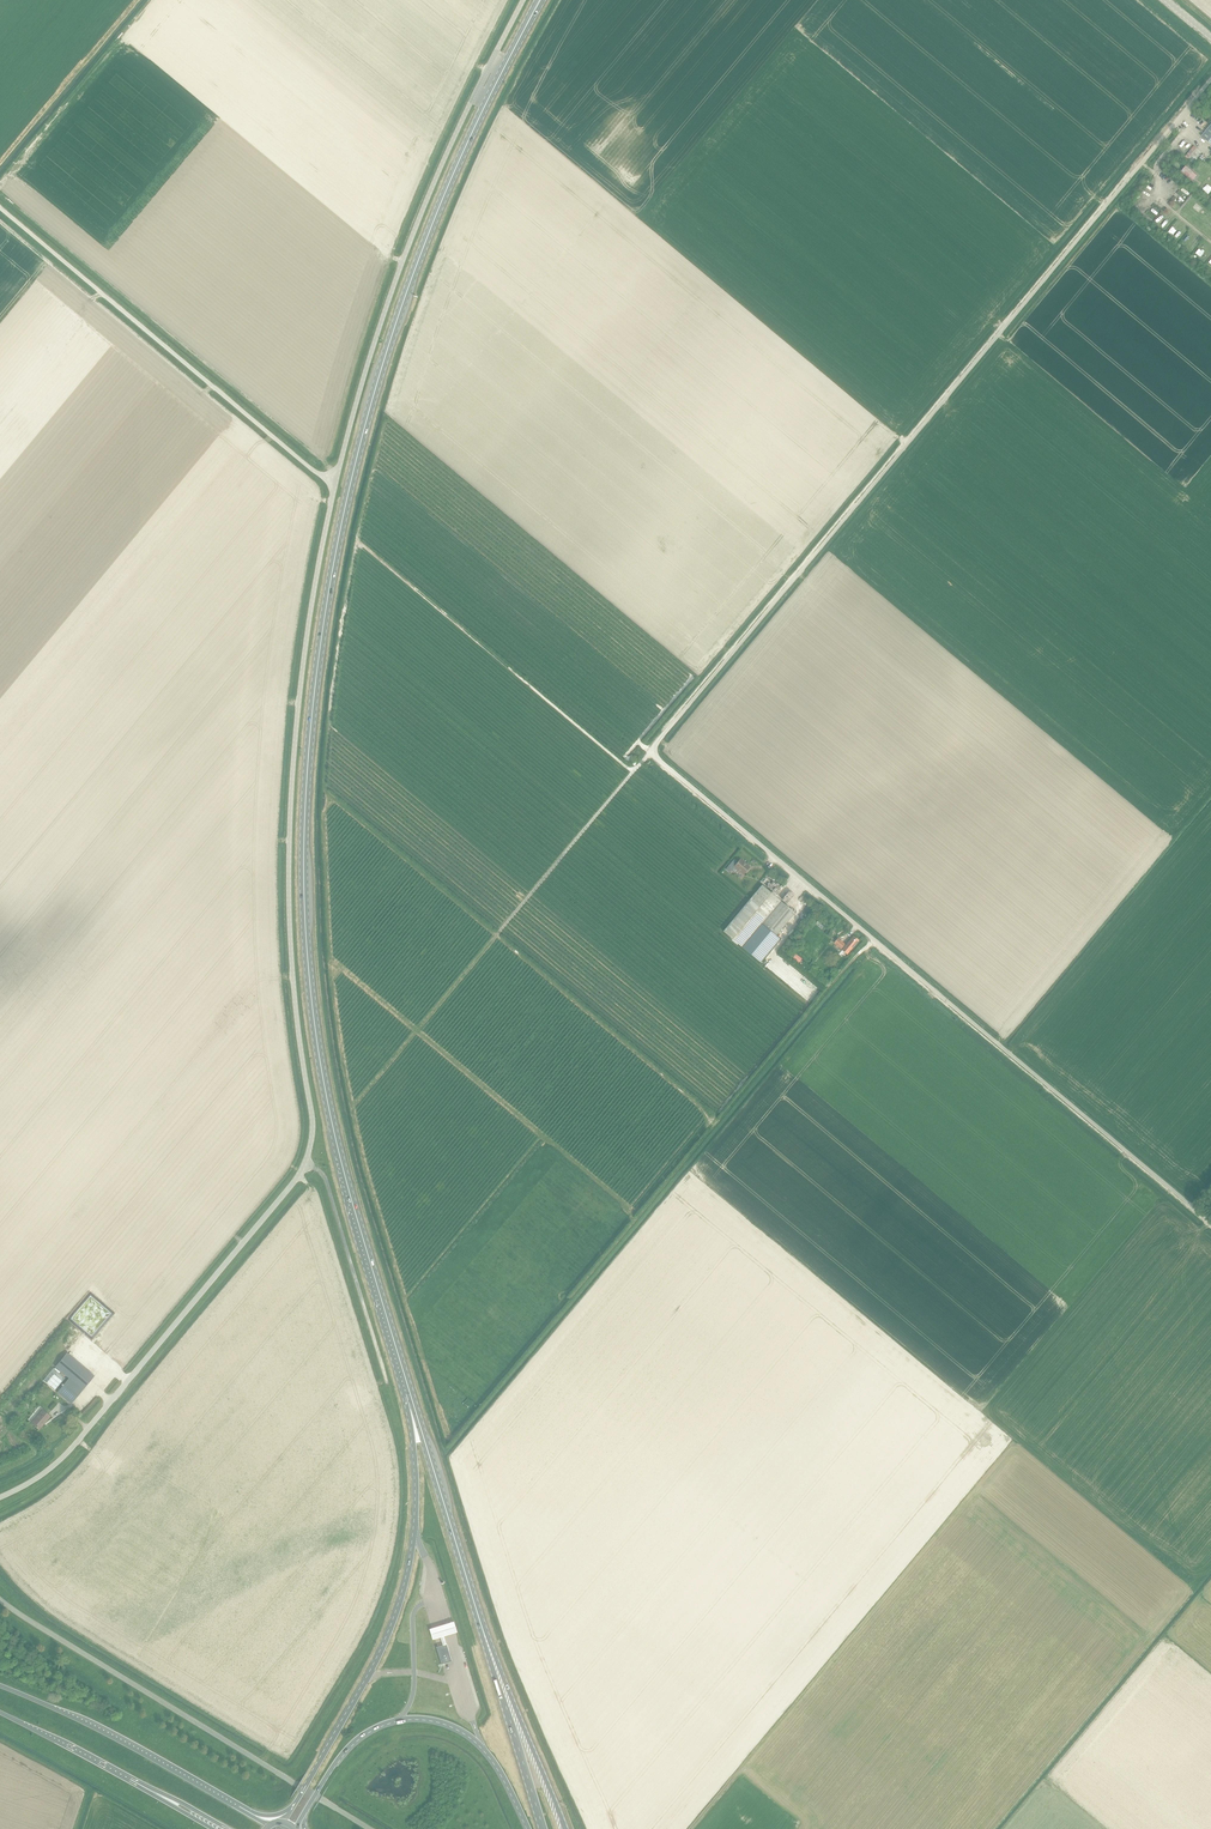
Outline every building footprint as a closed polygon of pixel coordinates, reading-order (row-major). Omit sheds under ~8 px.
[(292,89),(288,94),(290,96),(288,100),(292,103),(299,93),(292,89)] [(261,135),(265,138),(272,127),(268,124),(261,135)] [(1201,137),(1210,144),(1210,125),(1201,137)] [(1193,146),(1185,156),(1187,158),(1196,148),(1193,146)] [(1186,165),(1194,171),(1198,165),(1191,159),(1186,165)] [(1183,173),(1178,178),(1184,184),(1189,179),(1193,173),(1187,167),(1183,173)] [(1154,175),(1148,184),(1153,188),(1160,180),(1154,175)] [(1142,190),(1136,198),(1143,203),(1145,200),(1143,198),(1146,193),(1142,190)] [(1183,221),(1178,229),(1182,232),(1187,224),(1183,221)] [(781,855),(779,858),(793,867),(795,864),(781,855)] [(750,867),(740,859),(734,866),(744,875),(750,867)] [(762,924),(781,901),(762,885),(723,932),(743,948),(762,924)] [(795,913),(781,901),(762,924),(776,936),(779,938),(782,934),(779,932),(795,913)] [(779,938),(776,936),(762,924),(743,948),(760,962),(780,939),(779,938)] [(847,934),(856,929),(854,926),(846,931),(847,934)] [(847,954),(858,940),(853,936),(845,945),(845,944),(838,938),(834,943),(835,944),(832,946),(838,952),(841,948),(847,954)] [(794,953),(791,956),(798,962),(801,958),(794,953)] [(70,1319),(91,1336),(111,1313),(90,1295),(70,1319)] [(56,1367),(69,1378),(57,1392),(71,1404),(94,1376),(67,1353),(56,1367)] [(53,1368),(43,1381),(54,1390),(65,1378),(53,1368)] [(32,1417),(44,1404),(41,1401),(29,1415),(32,1417)] [(31,1424),(39,1430),(50,1416),(42,1410),(31,1424)] [(458,1633),(454,1622),(429,1630),(433,1641),(441,1638),(443,1646),(446,1645),(446,1644),(444,1637),(458,1633)] [(437,1647),(436,1647),(441,1664),(452,1661),(446,1644),(446,1645),(437,1648),(437,1647)]
